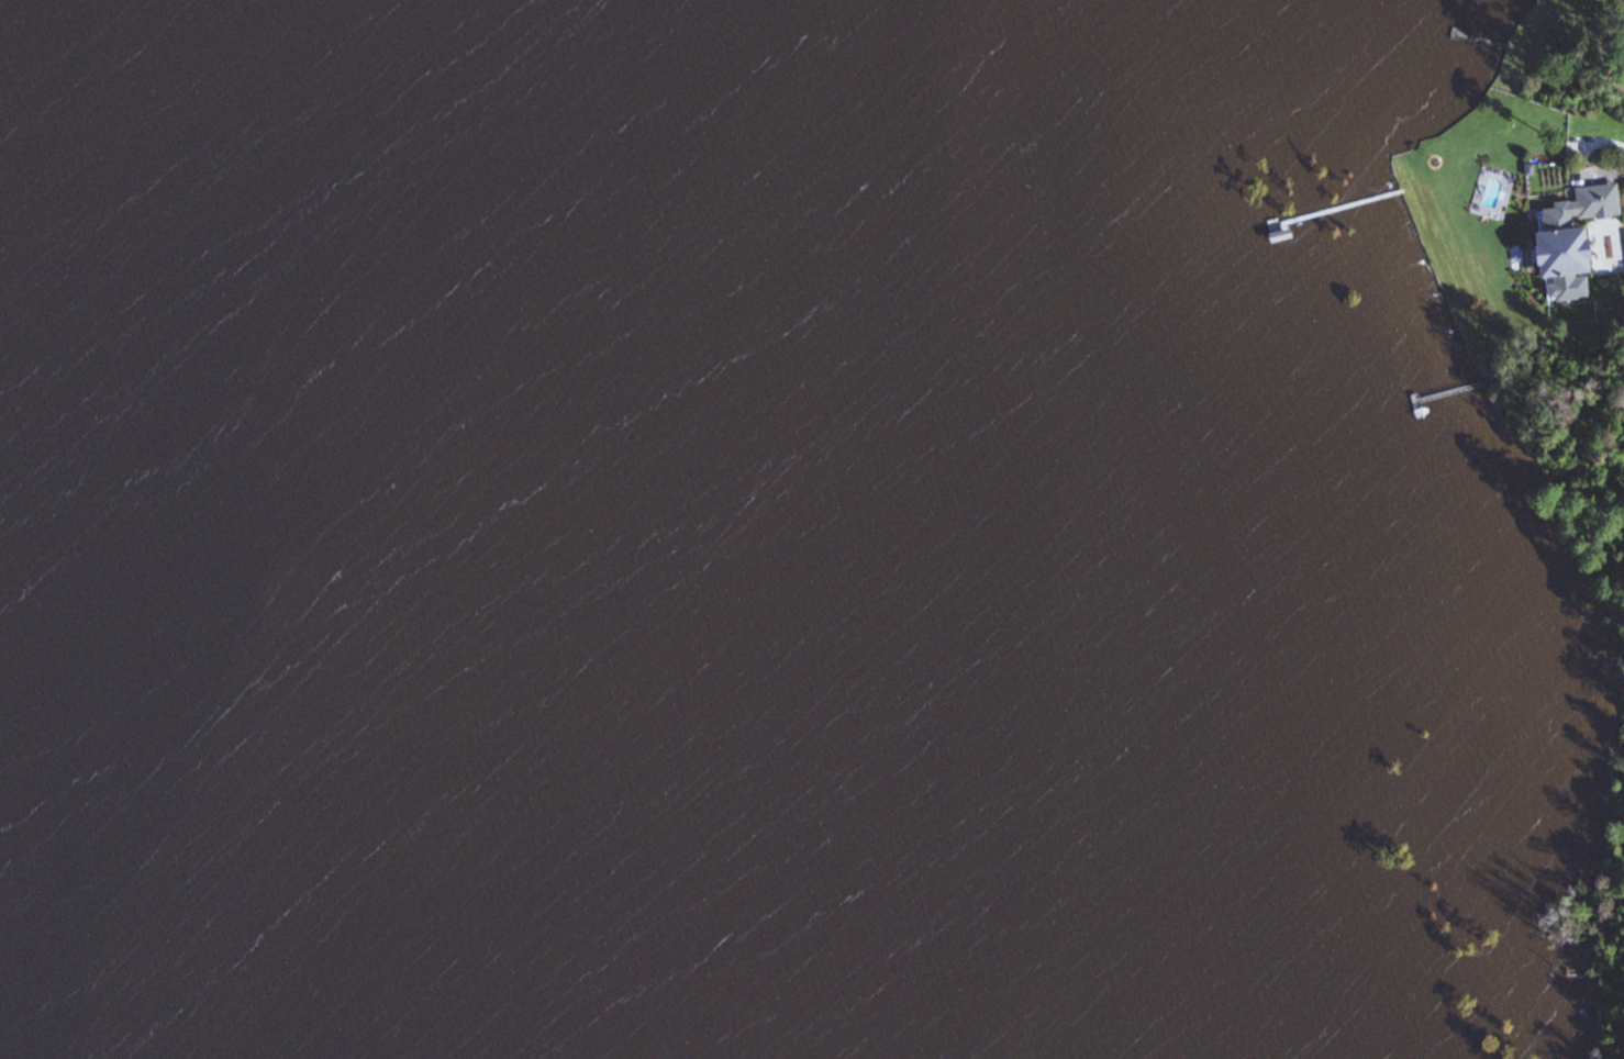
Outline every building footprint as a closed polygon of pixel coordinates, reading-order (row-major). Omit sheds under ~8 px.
[(1547,302),(1592,298),(1590,275),(1597,274),(1593,228),(1577,229),(1576,221),(1623,216),(1620,185),(1578,188),(1579,202),(1556,204),(1557,209),(1539,211),(1547,302)]
